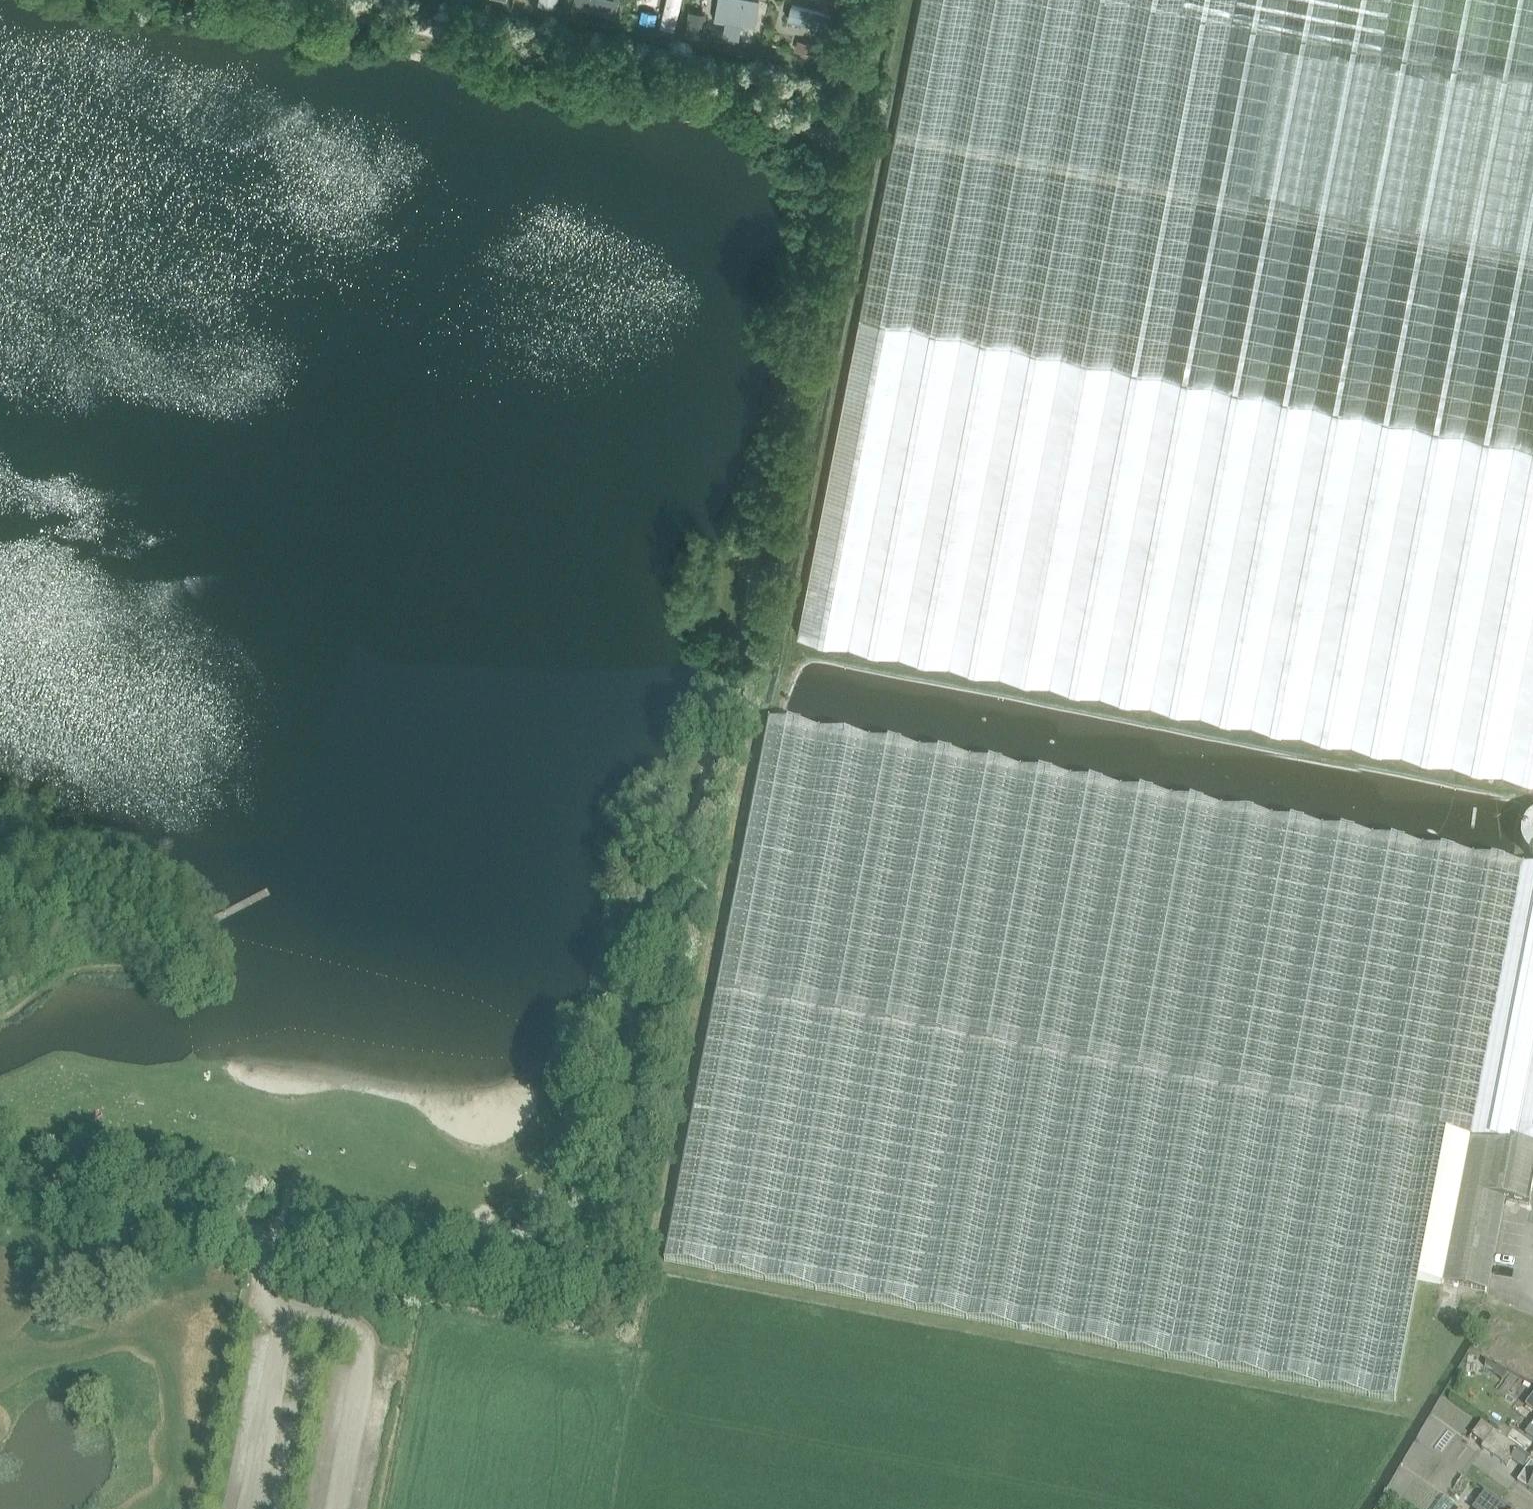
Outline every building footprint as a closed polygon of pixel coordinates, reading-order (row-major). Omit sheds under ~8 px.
[(798,635),(1050,684),(1532,778),(1532,0),(922,0),(798,635)] [(665,1261),(1395,1403),(1419,1279),(1443,1284),(1471,1138),(1514,1147),(1515,1143),(1532,1146),(1532,867),(1021,769),(769,720),(665,1261)] [(1520,839),(1520,841),(1521,844),(1522,847),(1523,849),(1524,852),(1525,854),(1527,856),(1529,858),(1531,860),(1532,861),(1532,817),(1531,818),(1529,819),(1527,821),(1525,823),(1524,826),(1523,828),(1522,831),(1521,833),(1520,836),(1520,839)] [(1461,1287),(1488,1292),(1505,1201),(1529,1205),(1532,1186),(1532,1146),(1515,1143),(1514,1147),(1471,1138),(1443,1284),(1461,1287)] [(1525,1406),(1532,1412),(1532,1395),(1525,1406)] [(1511,1459),(1525,1469),(1532,1459),(1494,1431),(1481,1422),(1472,1435),(1478,1439),(1477,1440),(1483,1445),(1481,1448),(1505,1465),(1511,1459)] [(1532,1494),(1532,1469),(1530,1467),(1518,1483),(1532,1494)] [(1485,1492),(1473,1508),(1509,1508),(1485,1492)]
